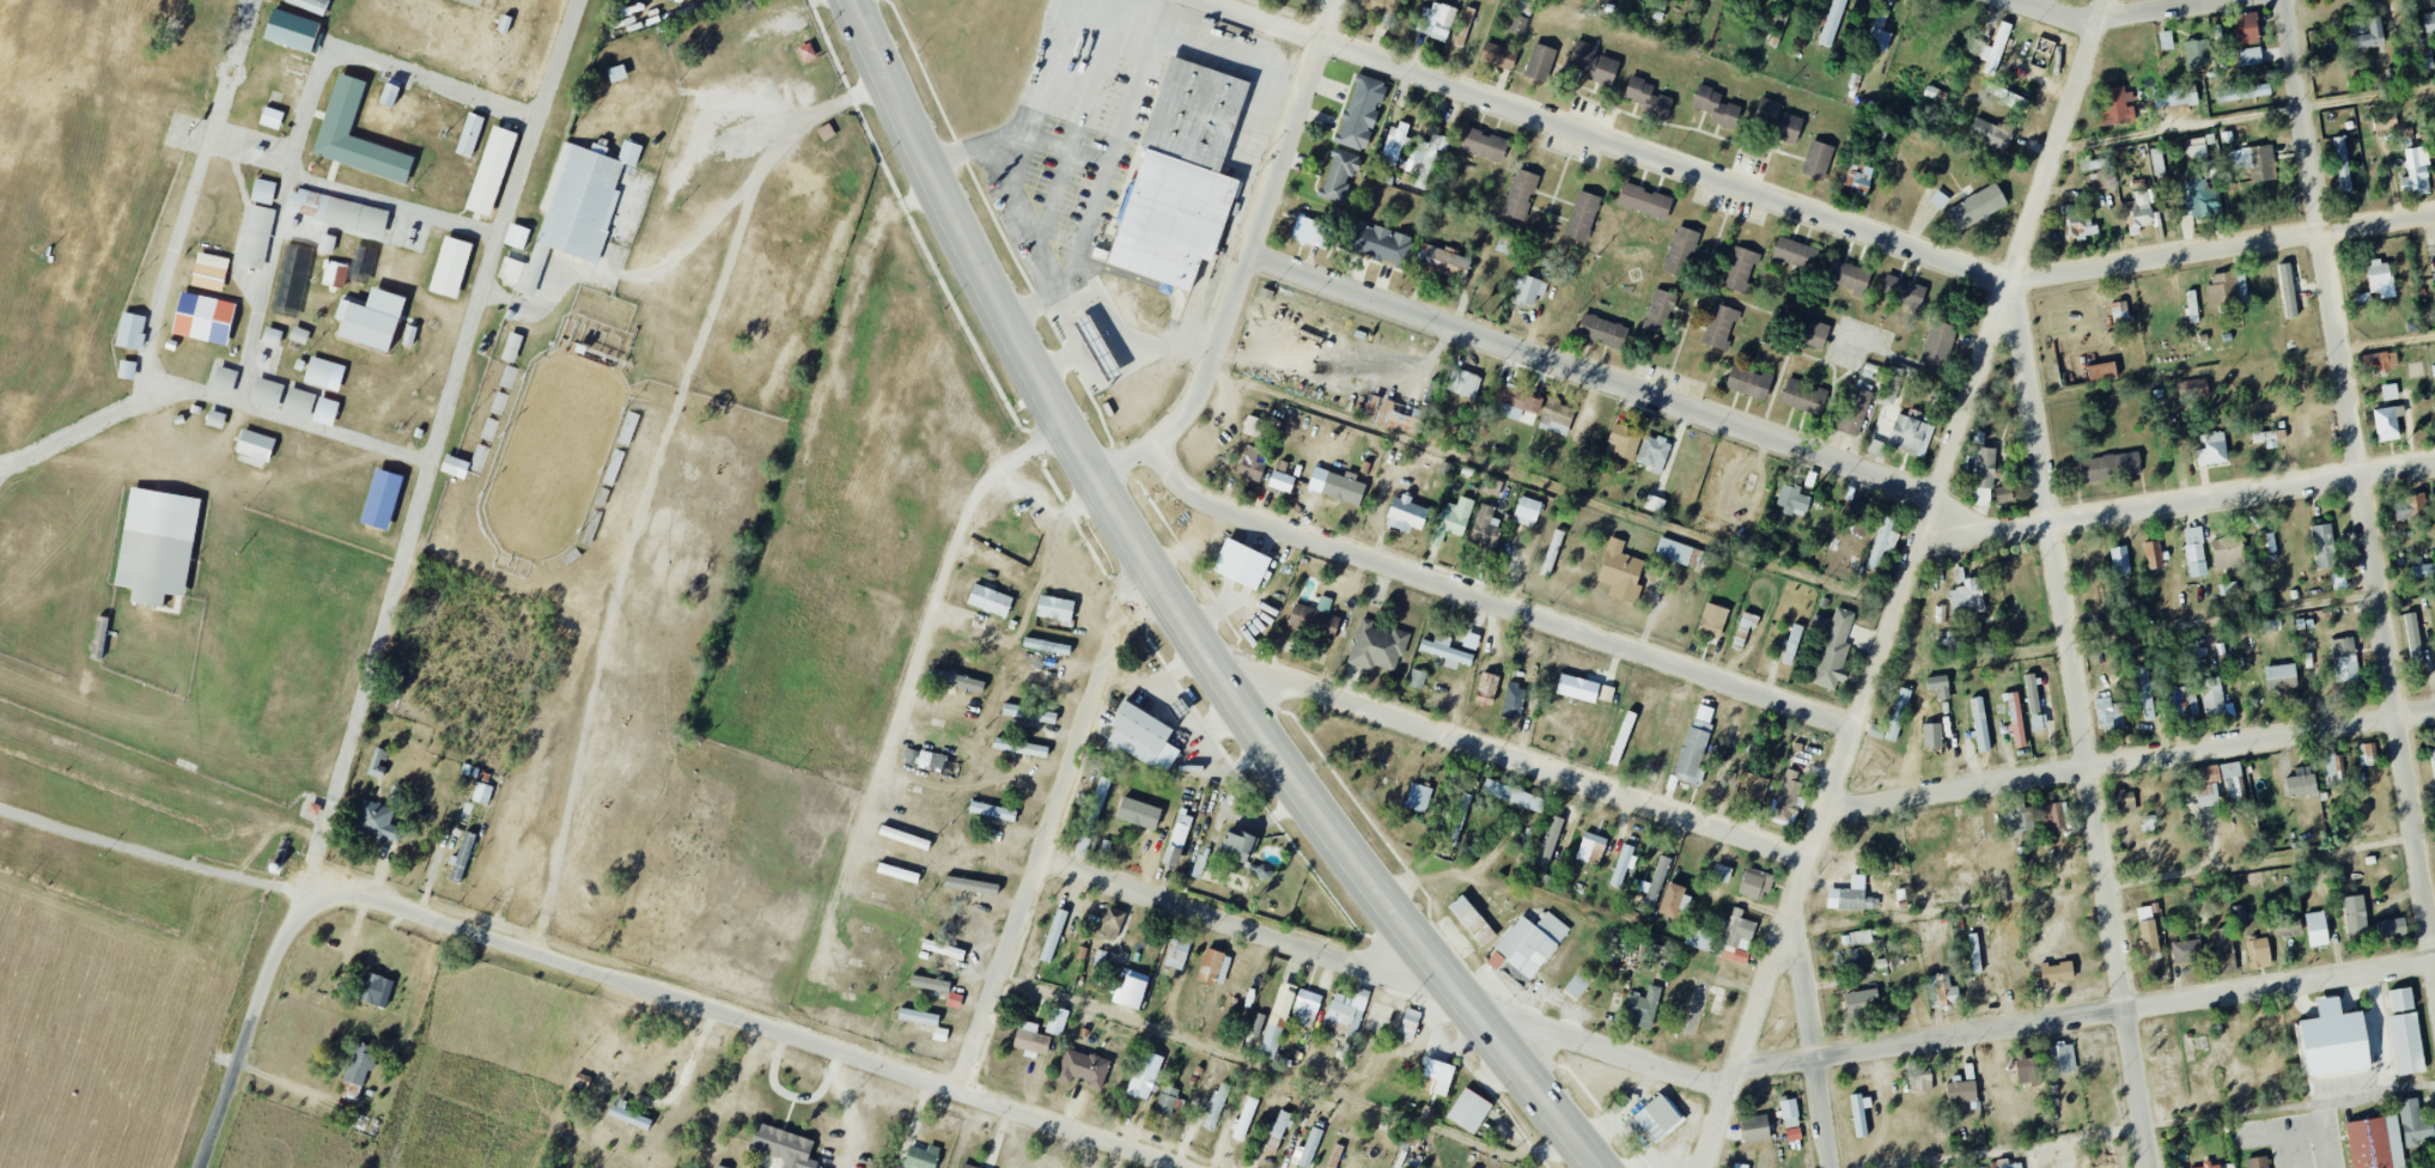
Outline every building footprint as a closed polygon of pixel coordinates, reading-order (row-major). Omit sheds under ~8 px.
[(328,0),(283,0),(282,1),(322,16),(328,0)] [(1390,27),(1400,0),(1361,0),(1359,6),(1379,14),(1377,21),(1390,27)] [(1831,48),(1847,0),(1833,0),(1818,44),(1831,48)] [(1431,9),(1422,7),(1415,33),(1447,41),(1455,8),(1433,2),(1431,9)] [(1474,10),(1467,7),(1456,37),(1464,39),(1474,10)] [(1882,30),(1889,10),(1878,7),(1866,46),(1885,52),(1892,33),(1882,30)] [(315,55),(321,34),(316,32),(319,22),(272,8),(262,39),(315,55)] [(2425,38),(2415,39),(2418,68),(2432,67),(2430,36),(2434,36),(2434,11),(2423,12),(2425,38)] [(1523,37),(1529,18),(1512,13),(1506,32),(1523,37)] [(2235,44),(2258,43),(2256,13),(2233,14),(2235,44)] [(497,30),(506,34),(512,18),(503,15),(497,30)] [(2351,47),(2382,46),(2381,16),(2350,18),(2351,47)] [(1983,73),(1996,77),(2010,23),(1999,21),(1993,45),(1973,40),(1969,55),(1986,59),(1983,73)] [(2161,50),(2173,48),(2170,30),(2158,32),(2161,50)] [(2054,41),(2037,37),(2034,51),(2051,55),(2054,41)] [(1618,61),(1593,54),(1596,45),(1576,39),(1568,65),(1589,71),(1587,79),(1611,86),(1618,61)] [(2186,66),(2209,65),(2208,40),(2185,41),(2186,66)] [(1517,52),(1485,42),(1479,61),(1512,70),(1517,52)] [(1546,82),(1556,50),(1534,42),(1523,75),(1546,82)] [(2262,64),(2260,47),(2239,49),(2240,66),(2262,64)] [(1247,79),(1167,57),(1141,147),(1107,266),(1191,290),(1199,259),(1214,263),(1237,179),(1220,174),(1247,79)] [(610,83),(626,78),(622,64),(606,69),(610,83)] [(413,156),(348,137),(364,81),(336,72),(312,155),(406,182),(413,156)] [(1336,144),(1365,152),(1378,104),(1380,105),(1386,82),(1355,74),(1336,144)] [(1672,99),(1651,92),(1654,83),(1630,76),(1623,98),(1648,106),(1646,115),(1665,121),(1672,99)] [(378,103),(392,108),(399,87),(385,83),(378,103)] [(2154,108),(2197,104),(2195,84),(2152,88),(2154,108)] [(1710,122),(1734,128),(1739,106),(1719,101),(1722,91),(1697,85),(1691,108),(1712,113),(1710,122)] [(2271,96),(2270,85),(2216,90),(2217,101),(2271,96)] [(2102,125),(2135,122),(2133,103),(2134,103),(2132,87),(2099,90),(2102,125)] [(1783,104),(1760,97),(1753,119),(1775,127),(1783,104)] [(282,111),(262,107),(259,125),(278,129),(282,111)] [(455,152),(471,157),(484,118),(468,112),(455,152)] [(1775,138),(1795,144),(1803,119),(1783,113),(1775,138)] [(1967,135),(2003,152),(2011,133),(1976,117),(1967,135)] [(1408,127),(1390,122),(1378,163),(1396,168),(1408,127)] [(514,132),(488,125),(467,210),(493,217),(514,132)] [(1501,162),(1508,140),(1463,126),(1456,148),(1501,162)] [(1449,138),(1431,133),(1429,143),(1421,141),(1418,151),(1410,149),(1402,178),(1425,184),(1428,173),(1435,175),(1440,153),(1445,154),(1449,138)] [(2352,190),(2343,136),(2331,138),(2341,192),(2352,190)] [(598,263),(607,231),(602,230),(621,164),(635,168),(642,145),(623,140),(617,160),(605,156),(608,147),(592,143),(590,149),(562,141),(542,209),(546,210),(536,245),(598,263)] [(1803,174),(1826,179),(1832,145),(1809,141),(1803,174)] [(2251,181),(2274,180),(2272,146),(2230,149),(2231,170),(2250,168),(2251,181)] [(2432,192),(2425,146),(2404,149),(2408,176),(2400,178),(2402,196),(2432,192)] [(1358,156),(1334,148),(1318,199),(1342,206),(1358,156)] [(2083,171),(2108,167),(2107,156),(2082,160),(2083,171)] [(1866,196),(1873,168),(1853,163),(1845,191),(1866,196)] [(1501,214),(1523,222),(1539,176),(1517,168),(1501,214)] [(2179,218),(2221,214),(2218,188),(2206,189),(2205,176),(2181,179),(2183,191),(2176,192),(2179,218)] [(275,183),(254,178),(249,201),(270,205),(275,183)] [(1672,199),(1624,181),(1616,204),(1664,221),(1672,199)] [(2007,204),(1995,182),(1946,210),(1959,232),(2007,204)] [(389,210),(296,189),(295,194),(288,193),(283,213),(383,235),(389,210)] [(2128,236),(2140,235),(2139,225),(2153,224),(2148,189),(2134,191),(2135,201),(2124,203),(2128,236)] [(1930,201),(1941,210),(1949,199),(1938,190),(1930,201)] [(1599,195),(1576,191),(1566,237),(1589,242),(1599,195)] [(2064,241),(2086,238),(2085,235),(2098,233),(2097,224),(2091,225),(2089,212),(2074,214),(2072,204),(2060,206),(2064,241)] [(1317,221),(1296,216),(1291,239),(1312,244),(1317,221)] [(1405,267),(1413,237),(1354,220),(1346,250),(1405,267)] [(523,250),(529,228),(508,223),(503,244),(523,250)] [(1663,271),(1683,277),(1696,231),(1676,225),(1663,271)] [(336,237),(322,233),(317,250),(331,254),(336,237)] [(428,291),(456,299),(472,244),(444,236),(428,291)] [(1818,249),(1778,237),(1772,257),(1812,269),(1818,249)] [(1470,260),(1421,243),(1414,264),(1463,281),(1470,260)] [(311,249),(284,244),(271,312),(298,317),(311,249)] [(1721,286),(1746,294),(1759,254),(1734,245),(1721,286)] [(227,257),(195,253),(191,287),(223,291),(227,257)] [(496,276),(517,284),(524,263),(504,256),(496,276)] [(1826,280),(1862,293),(1869,272),(1834,259),(1826,280)] [(2370,293),(2379,292),(2379,299),(2394,297),(2390,260),(2367,262),(2370,293)] [(321,285),(344,289),(347,265),(324,261),(321,285)] [(2280,264),(2283,317),(2295,317),(2292,263),(2280,264)] [(2244,272),(2208,275),(2211,307),(2247,304),(2244,272)] [(1878,297),(1918,310),(1926,288),(1886,274),(1878,297)] [(1543,298),(1547,281),(1519,275),(1512,302),(1533,307),(1536,296),(1543,298)] [(404,297),(371,287),(365,307),(339,299),(334,318),(341,320),(336,337),(388,352),(404,297)] [(1645,329),(1666,334),(1675,294),(1654,289),(1645,329)] [(170,333),(224,346),(235,303),(180,290),(170,333)] [(2188,324),(2198,323),(2195,290),(2185,291),(2188,324)] [(2114,330),(2132,327),(2126,300),(2109,304),(2114,330)] [(1730,340),(1739,311),(1714,303),(1701,344),(1728,352),(1731,341),(1730,340)] [(115,345),(140,350),(147,317),(121,312),(115,345)] [(1074,322),(1106,381),(1120,373),(1088,314),(1074,322)] [(1576,338),(1623,347),(1628,324),(1580,316),(1576,338)] [(1802,344),(1823,349),(1829,325),(1808,320),(1802,344)] [(1942,368),(1955,327),(1932,320),(1919,361),(1942,368)] [(416,327),(406,325),(402,344),(411,347),(416,327)] [(288,339),(303,344),(307,331),(293,326),(288,339)] [(261,342),(278,345),(281,330),(264,327),(261,342)] [(501,360),(515,363),(522,336),(508,332),(501,360)] [(2360,371),(2397,367),(2396,352),(2359,355),(2360,371)] [(327,389),(335,363),(310,356),(303,381),(327,389)] [(133,380),(136,363),(120,360),(117,378),(133,380)] [(1772,378),(1742,367),(1743,364),(1733,361),(1724,387),(1764,401),(1772,378)] [(2087,365),(2088,382),(2116,380),(2115,363),(2087,365)] [(231,390),(237,372),(218,365),(211,383),(231,390)] [(1481,376),(1452,367),(1445,390),(1474,399),(1481,376)] [(276,410),(283,385),(256,377),(249,402),(276,410)] [(2207,395),(2206,379),(2176,380),(2176,397),(2207,395)] [(1827,390),(1785,381),(1780,406),(1822,414),(1827,390)] [(1493,400),(1501,403),(1497,414),(1519,421),(1522,410),(1537,415),(1543,398),(1499,383),(1493,400)] [(2381,385),(2383,401),(2397,399),(2396,383),(2381,385)] [(1837,431),(1858,437),(1872,392),(1851,386),(1837,431)] [(309,418),(315,393),(287,387),(282,413),(309,418)] [(332,427),(339,402),(319,396),(311,421),(332,427)] [(1574,408),(1546,399),(1538,428),(1566,436),(1574,408)] [(2374,409),(2378,440),(2398,437),(2395,416),(2405,415),(2404,405),(2374,409)] [(226,415),(209,409),(204,424),(222,429),(226,415)] [(1922,458),(1934,427),(1897,413),(1886,444),(1922,458)] [(1265,421),(1248,415),(1241,434),(1259,440),(1265,421)] [(493,441),(498,420),(485,417),(480,439),(493,441)] [(1616,445),(1613,455),(1633,461),(1642,432),(1613,423),(1607,442),(1616,445)] [(249,455),(247,464),(266,467),(273,437),(240,430),(236,453),(249,455)] [(2252,434),(2253,443),(2265,442),(2266,449),(2277,448),(2275,431),(2252,434)] [(2202,434),(2203,449),(2196,449),(2197,466),(2226,464),(2224,432),(2202,434)] [(1661,472),(1671,442),(1645,434),(1635,464),(1661,472)] [(1865,451),(1877,455),(1882,442),(1870,438),(1865,451)] [(469,467),(482,471),(490,448),(477,443),(469,467)] [(1258,483),(1267,451),(1246,445),(1237,476),(1258,483)] [(1994,448),(1976,447),(1975,458),(1967,458),(1967,475),(1973,476),(1972,488),(1977,488),(1976,503),(1991,504),(1994,448)] [(2140,476),(2138,453),(2081,458),(2083,481),(2140,476)] [(465,479),(469,461),(444,455),(439,473),(465,479)] [(401,476),(374,469),(360,524),(387,531),(401,476)] [(1267,487),(1289,494),(1295,477),(1272,470),(1267,487)] [(1343,477),(1327,472),(1320,494),(1359,507),(1366,485),(1354,481),(1357,475),(1345,471),(1343,477)] [(1501,480),(1485,478),(1483,492),(1499,494),(1501,480)] [(1800,487),(1781,483),(1775,509),(1805,516),(1810,497),(1798,494),(1800,487)] [(2012,503),(2011,487),(1996,488),(1996,503),(2012,503)] [(198,498),(128,488),(115,585),(131,588),(129,602),(162,607),(163,594),(185,597),(198,498)] [(1385,525),(1410,532),(1411,528),(1421,531),(1428,508),(1409,503),(1410,499),(1393,494),(1385,525)] [(2395,521),(2427,516),(2424,494),(2391,499),(2395,521)] [(1665,500),(1648,495),(1644,509),(1661,514),(1665,500)] [(1429,545),(1440,549),(1446,532),(1462,537),(1474,501),(1459,496),(1456,506),(1444,501),(1429,545)] [(1533,528),(1541,502),(1520,496),(1512,521),(1533,528)] [(1874,507),(1849,500),(1843,522),(1851,524),(1848,532),(1866,536),(1874,507)] [(1500,520),(1491,518),(1494,507),(1478,504),(1470,540),(1495,546),(1500,520)] [(1883,551),(1892,553),(1898,533),(1890,531),(1894,519),(1882,515),(1867,567),(1878,570),(1883,551)] [(2332,524),(2312,526),(2316,569),(2336,566),(2332,524)] [(2183,529),(2188,578),(2206,576),(2201,527),(2183,529)] [(1562,531),(1552,529),(1542,575),(1552,577),(1562,531)] [(1597,582),(1611,585),(1607,597),(1636,605),(1641,586),(1636,585),(1643,560),(1621,554),(1624,541),(1608,537),(1597,582)] [(1654,554),(1698,569),(1704,552),(1660,537),(1654,554)] [(1262,578),(1265,579),(1273,559),(1225,538),(1211,572),(1256,591),(1262,578)] [(2243,567),(2242,538),(2212,539),(2214,569),(2243,567)] [(2143,542),(2146,569),(2162,568),(2160,541),(2143,542)] [(2130,573),(2127,546),(2110,547),(2113,575),(2130,573)] [(2434,563),(2410,567),(2412,580),(2434,576),(2434,569),(2434,563)] [(1952,623),(1982,619),(1979,596),(1986,596),(1984,576),(1964,578),(1965,588),(1948,589),(1952,623)] [(1005,618),(1013,598),(974,583),(966,604),(1005,618)] [(1035,616),(1070,623),(1074,601),(1039,595),(1035,616)] [(1316,609),(1294,602),(1287,624),(1334,639),(1341,618),(1328,614),(1332,599),(1320,595),(1316,609)] [(1697,634),(1720,638),(1726,608),(1703,603),(1697,634)] [(1812,683),(1839,691),(1845,670),(1842,669),(1850,644),(1845,642),(1853,612),(1834,607),(1812,683)] [(2422,667),(2416,612),(2404,613),(2409,668),(2422,667)] [(1347,664),(1372,671),(1374,665),(1397,672),(1409,633),(1392,628),(1390,633),(1371,627),(1373,621),(1361,617),(1347,664)] [(2261,630),(2281,629),(2280,619),(2261,620),(2261,630)] [(1781,663),(1791,666),(1802,627),(1792,624),(1781,663)] [(1474,655),(1449,648),(1451,638),(1436,634),(1433,643),(1422,639),(1419,650),(1445,658),(1443,667),(1456,670),(1458,663),(1470,666),(1474,655)] [(2357,681),(2355,638),(2331,639),(2334,682),(2357,681)] [(1070,644),(1023,639),(1022,650),(1069,654),(1070,644)] [(2265,666),(2265,678),(2296,677),(2295,665),(2265,666)] [(2144,721),(2153,721),(2148,666),(2138,667),(2144,721)] [(930,680),(981,694),(984,682),(933,668),(930,680)] [(1406,685),(1421,690),(1427,673),(1412,668),(1406,685)] [(1474,703),(1492,707),(1498,676),(1481,672),(1474,703)] [(2036,674),(2026,674),(2028,714),(2038,713),(2036,674)] [(1555,695),(1595,703),(1599,682),(1559,675),(1555,695)] [(1927,691),(1936,689),(1938,701),(1949,699),(1946,675),(1925,678),(1927,691)] [(2268,691),(2297,687),(2296,676),(2267,681),(2268,691)] [(2225,714),(2220,677),(2199,679),(2203,716),(2225,714)] [(1520,719),(1524,686),(1506,684),(1502,717),(1520,719)] [(1614,688),(1602,685),(1599,700),(1611,702),(1614,688)] [(1911,691),(1901,687),(1885,739),(1895,743),(1911,691)] [(2010,729),(2012,729),(2015,748),(2025,747),(2017,691),(2004,693),(2010,729)] [(2165,692),(2166,703),(2177,701),(2176,691),(2165,692)] [(2191,714),(2199,712),(2194,692),(2186,694),(2191,714)] [(1968,699),(1975,738),(1976,738),(1978,754),(1990,751),(1981,697),(1968,699)] [(2124,727),(2122,703),(2111,704),(2110,697),(2094,699),(2097,730),(2124,727)] [(1179,750),(1165,742),(1172,729),(1122,701),(1108,726),(1113,729),(1105,743),(1165,776),(1179,750)] [(1698,768),(1716,709),(1696,703),(1673,779),(1699,787),(1704,770),(1698,768)] [(1186,712),(1181,704),(1171,710),(1176,719),(1186,712)] [(1055,723),(1056,711),(1003,705),(1001,717),(1055,723)] [(2030,715),(2031,731),(2046,730),(2046,714),(2030,715)] [(1924,750),(1942,749),(1940,723),(1922,725),(1924,750)] [(1048,748),(995,737),(992,748),(1046,759),(1048,748)] [(2375,765),(2375,743),(2358,744),(2359,765),(2375,765)] [(382,779),(386,767),(383,766),(387,751),(375,748),(367,775),(382,779)] [(2328,784),(2345,781),(2340,754),(2322,758),(2328,784)] [(2228,800),(2244,797),(2241,780),(2242,780),(2239,762),(2221,765),(2228,800)] [(2196,805),(2218,804),(2217,766),(2195,767),(2196,805)] [(1800,772),(1782,769),(1773,819),(1793,822),(1796,805),(1803,806),(1804,799),(1796,798),(1800,772)] [(1762,805),(1769,780),(1744,772),(1736,798),(1762,805)] [(2285,777),(2287,797),(2316,794),(2314,774),(2285,777)] [(1082,828),(1094,832),(1110,780),(1099,776),(1082,828)] [(1481,794),(1541,812),(1545,799),(1486,780),(1481,794)] [(471,800),(487,806),(493,787),(476,782),(471,800)] [(1404,807),(1425,813),(1433,789),(1411,783),(1404,807)] [(2135,813),(2134,791),(2116,792),(2117,814),(2135,813)] [(402,828),(389,825),(394,808),(363,800),(355,832),(398,843),(402,828)] [(2042,804),(2043,832),(2065,832),(2064,803),(2042,804)] [(1016,809),(970,804),(969,815),(1015,820),(1016,809)] [(1177,868),(1193,818),(1178,813),(1162,863),(1177,868)] [(1538,864),(1551,867),(1561,818),(1549,815),(1538,864)] [(475,834),(463,831),(452,865),(453,866),(449,880),(460,883),(475,834)] [(1253,854),(1257,838),(1224,831),(1218,857),(1245,862),(1247,852),(1253,854)] [(1600,861),(1607,839),(1584,832),(1575,859),(1588,863),(1590,858),(1600,861)] [(1074,853),(1084,857),(1090,840),(1079,836),(1074,853)] [(1637,848),(1621,844),(1611,886),(1621,888),(1626,869),(1631,870),(1637,848)] [(1670,859),(1659,856),(1651,884),(1640,881),(1638,891),(1646,893),(1642,906),(1656,909),(1670,859)] [(1711,878),(1728,883),(1732,868),(1716,863),(1711,878)] [(1772,876),(1747,867),(1737,894),(1763,903),(1772,876)] [(998,882),(945,878),(944,890),(997,894),(998,882)] [(1685,912),(1692,893),(1667,884),(1657,913),(1674,919),(1677,909),(1685,912)] [(1865,890),(1828,888),(1827,909),(1878,910),(1878,898),(1865,898),(1865,890)] [(1481,947),(1495,935),(1461,895),(1447,907),(1481,947)] [(2343,898),(2347,934),(2367,932),(2363,895),(2343,898)] [(2232,907),(2234,924),(2246,922),(2244,905),(2232,907)] [(2157,954),(2153,906),(2136,908),(2141,956),(2157,954)] [(1115,940),(1125,913),(1108,907),(1098,933),(1115,940)] [(1741,919),(1743,910),(1732,907),(1718,957),(1744,965),(1756,923),(1741,919)] [(1067,912),(1056,908),(1039,960),(1051,964),(1067,912)] [(1569,928),(1546,911),(1535,927),(1519,915),(1493,951),(1532,979),(1569,928)] [(2305,914),(2308,948),(2327,946),(2324,912),(2305,914)] [(2379,937),(2406,935),(2405,918),(2378,921),(2379,937)] [(1716,934),(1690,925),(1683,944),(1709,953),(1716,934)] [(2220,970),(2236,967),(2229,927),(2213,930),(2220,970)] [(1851,946),(1872,943),(1870,930),(1849,933),(1851,946)] [(1165,966),(1183,970),(1189,939),(1171,935),(1165,966)] [(2271,967),(2266,936),(2246,939),(2251,970),(2271,967)] [(964,951),(924,940),(921,949),(962,960),(964,951)] [(2173,964),(2201,962),(2200,940),(2172,942),(2173,964)] [(1973,974),(1981,973),(1978,943),(1970,944),(1973,974)] [(1197,980),(1223,987),(1231,956),(1205,949),(1197,980)] [(1496,971),(1505,958),(1495,951),(1486,963),(1496,971)] [(1249,965),(1234,959),(1228,974),(1243,980),(1249,965)] [(1529,980),(1506,962),(1501,968),(1524,986),(1529,980)] [(2072,962),(2040,964),(2041,985),(2073,983),(2072,962)] [(1577,1000),(1593,978),(1579,968),(1563,990),(1577,1000)] [(1111,1002),(1137,1011),(1149,978),(1127,970),(1121,988),(1117,987),(1111,1002)] [(384,1009),(393,981),(362,971),(353,999),(384,1009)] [(1928,975),(1929,1007),(1959,1005),(1958,986),(1949,987),(1949,974),(1928,975)] [(1710,984),(1699,981),(1682,1032),(1693,1036),(1710,984)] [(1271,1015),(1287,1019),(1296,987),(1279,982),(1271,1015)] [(1629,994),(1622,1023),(1651,1030),(1661,987),(1648,984),(1645,998),(1629,994)] [(1349,998),(1333,993),(1325,1023),(1334,1025),(1332,1031),(1356,1037),(1368,991),(1352,987),(1349,998)] [(1877,1013),(1873,989),(1845,994),(1848,1017),(1877,1013)] [(2391,1012),(2413,1011),(2412,989),(2390,990),(2391,1012)] [(1295,1024),(1313,1028),(1320,994),(1297,990),(1294,1009),(1298,1010),(1295,1024)] [(2306,1078),(2369,1070),(2362,1012),(2340,1014),(2338,997),(2315,999),(2318,1019),(2299,1021),(2306,1078)] [(1069,1011),(1053,1007),(1046,1032),(1061,1037),(1069,1011)] [(1397,1036),(1412,1041),(1421,1013),(1406,1008),(1397,1036)] [(897,1021),(937,1025),(938,1014),(899,1010),(897,1021)] [(2388,1016),(2396,1077),(2424,1073),(2417,1013),(2388,1016)] [(1038,1024),(1019,1020),(1013,1048),(1024,1050),(1023,1056),(1036,1059),(1037,1054),(1046,1056),(1050,1037),(1036,1034),(1038,1024)] [(1259,1050),(1275,1055),(1282,1029),(1267,1024),(1259,1050)] [(945,1042),(948,1030),(934,1027),(932,1040),(945,1042)] [(337,1095),(359,1101),(375,1051),(353,1044),(337,1095)] [(2075,1073),(2073,1045),(2049,1047),(2052,1075),(2075,1073)] [(1065,1048),(1057,1073),(1086,1083),(1085,1087),(1100,1092),(1110,1062),(1065,1048)] [(1125,1093),(1147,1102),(1163,1058),(1142,1050),(1125,1093)] [(2007,1059),(2010,1084),(2039,1081),(2037,1056),(2007,1059)] [(1432,1094),(1446,1097),(1454,1066),(1426,1059),(1422,1077),(1435,1080),(1432,1094)] [(1930,1070),(1914,1072),(1917,1093),(1932,1091),(1930,1070)] [(1967,1109),(1977,1109),(1976,1081),(1959,1082),(1959,1076),(1947,1077),(1948,1103),(1967,1103),(1967,1109)] [(1230,1087),(1220,1082),(1203,1125),(1214,1129),(1230,1087)] [(1172,1117),(1173,1109),(1181,1111),(1183,1100),(1177,1098),(1179,1089),(1160,1085),(1155,1114),(1172,1117)] [(1473,1135),(1492,1105),(1464,1088),(1445,1118),(1473,1135)] [(1684,1122),(1663,1093),(1632,1115),(1654,1144),(1684,1122)] [(1864,1109),(1871,1108),(1870,1095),(1851,1097),(1855,1138),(1866,1137),(1864,1109)] [(1233,1140),(1245,1143),(1256,1100),(1245,1096),(1233,1140)] [(624,1111),(627,1101),(615,1098),(609,1119),(649,1129),(652,1119),(624,1111)] [(2422,1122),(2417,1098),(2398,1102),(2406,1147),(2434,1142),(2434,1140),(2432,1121),(2422,1122)] [(1783,1128),(1799,1127),(1796,1099),(1780,1101),(1783,1128)] [(1265,1149),(1277,1152),(1289,1114),(1277,1110),(1265,1149)] [(1769,1141),(1767,1116),(1739,1119),(1742,1143),(1769,1141)] [(2351,1167),(2403,1167),(2397,1117),(2346,1122),(2351,1167)] [(813,1140),(757,1124),(750,1149),(786,1159),(783,1167),(815,1167),(817,1162),(808,1159),(813,1140)] [(1306,1167),(1311,1167),(1322,1131),(1309,1127),(1297,1165),(1306,1167)] [(1785,1129),(1786,1141),(1801,1140),(1800,1128),(1785,1129)] [(939,1147),(928,1144),(927,1150),(909,1145),(903,1166),(909,1167),(934,1167),(939,1147)] [(2267,1156),(2246,1158),(2246,1167),(2269,1167),(2267,1156)] [(2021,1163),(2008,1163),(2008,1158),(1997,1159),(1998,1167),(2022,1167),(2021,1163)]
